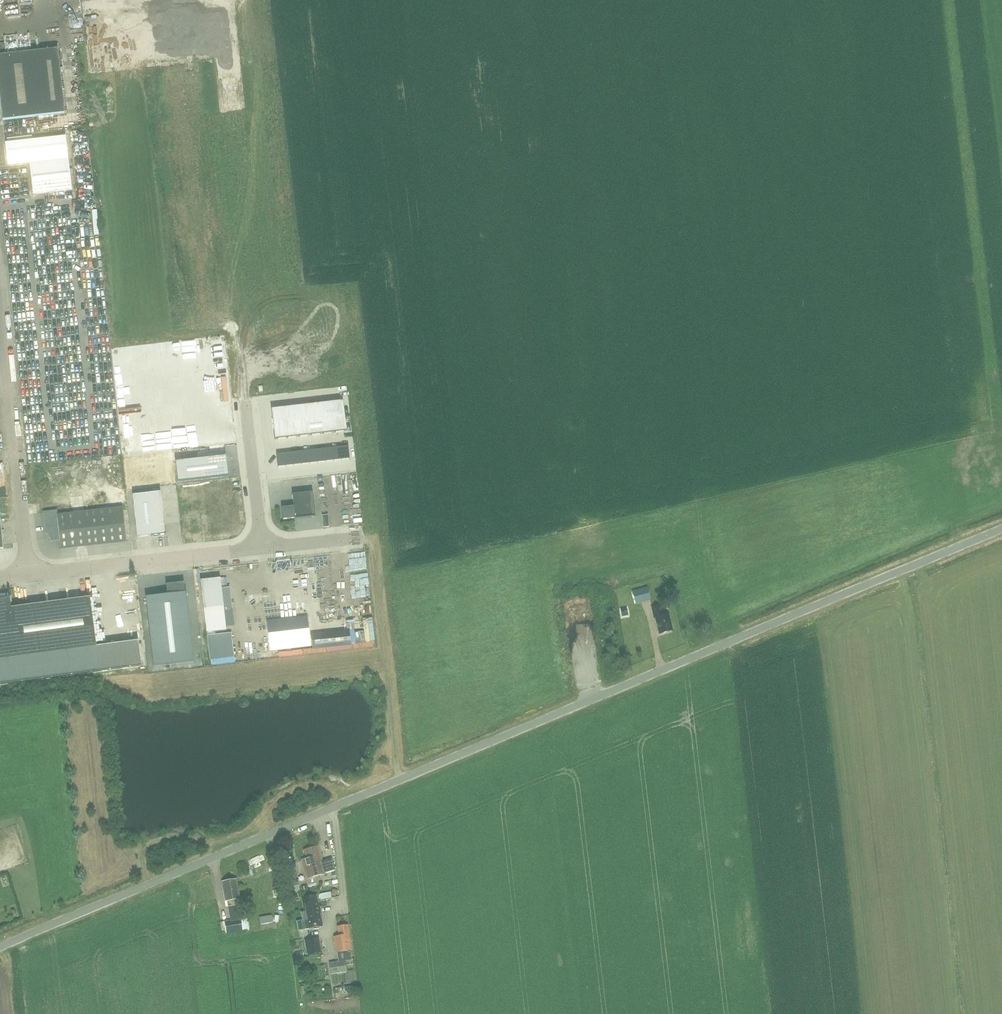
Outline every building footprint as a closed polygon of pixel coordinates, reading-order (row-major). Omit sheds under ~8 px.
[(65,114),(58,49),(0,56),(0,98),(3,121),(65,114)] [(8,166),(30,164),(34,195),(72,191),(66,137),(5,143),(8,166)] [(345,405),(273,412),(276,442),(348,435),(345,405)] [(73,427),(61,428),(61,436),(73,436),(73,427)] [(348,446),(277,454),(278,466),(350,458),(348,446)] [(229,478),(226,458),(175,464),(177,484),(229,478)] [(162,492),(137,495),(133,495),(137,537),(142,537),(166,535),(162,492)] [(292,496),(293,508),(282,509),(283,521),(295,520),(316,518),(313,493),(292,496)] [(58,516),(57,511),(43,513),(45,534),(50,534),(51,541),(60,540),(61,550),(126,543),(123,509),(58,516)] [(349,525),(350,532),(366,531),(365,524),(349,525)] [(234,577),(211,579),(215,613),(238,611),(234,577)] [(77,586),(76,579),(59,583),(60,589),(77,586)] [(146,597),(154,667),(194,662),(186,593),(185,593),(184,583),(166,585),(167,595),(146,597)] [(632,592),(635,605),(651,600),(647,588),(632,592)] [(90,598),(11,608),(10,598),(0,600),(0,660),(97,647),(90,598)] [(659,601),(660,606),(652,608),(654,618),(656,618),(660,634),(672,631),(668,614),(670,614),(668,606),(666,599),(659,601)] [(311,646),(307,617),(267,621),(270,651),(311,646)] [(220,636),(232,635),(231,629),(209,630),(209,645),(221,645),(220,636)] [(317,846),(311,848),(304,850),(307,859),(302,860),(308,879),(325,874),(335,871),(332,859),(322,862),(317,846)] [(283,866),(285,878),(298,876),(296,863),(283,866)] [(294,886),(299,885),(298,879),(293,880),(293,879),(288,880),(289,891),(295,890),(294,886)] [(228,906),(239,904),(238,898),(239,898),(236,880),(222,883),(226,900),(227,900),(228,906)] [(309,928),(322,926),(316,896),(303,899),(309,928)] [(272,914),(261,917),(262,924),(274,920),(272,914)] [(241,919),(224,922),(226,933),(243,930),(241,919)] [(351,950),(347,926),(338,927),(340,936),(335,937),(337,952),(343,951),(345,961),(352,959),(351,950)] [(322,953),(319,938),(305,940),(307,955),(322,953)] [(345,961),(330,963),(332,975),(347,972),(345,961)]
